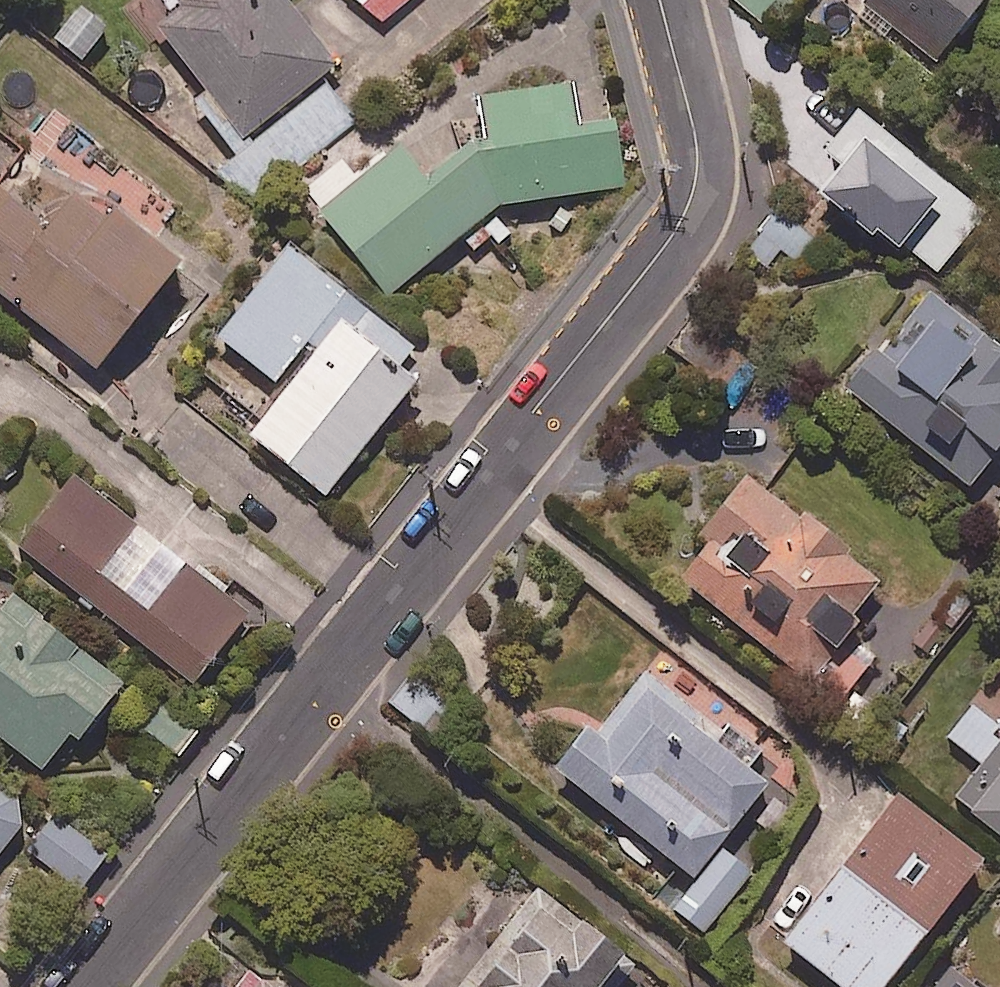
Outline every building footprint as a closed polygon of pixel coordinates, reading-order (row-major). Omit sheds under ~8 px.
[(245,0),(182,0),(150,25),(243,143),(337,69),(283,0),(249,0),(247,2),(245,0)] [(381,29),(413,0),(354,0),(381,29)] [(866,6),(937,65),(990,0),(871,0),(866,6)] [(107,31),(80,10),(55,42),(82,63),(107,31)] [(358,127),(323,86),(237,159),(272,200),(358,127)] [(580,133),(573,90),(479,105),(486,150),(467,153),(443,122),(322,214),(387,298),(501,210),(625,190),(614,127),(580,133)] [(914,164),(872,134),(820,206),(934,289),(986,217),(914,164)] [(0,199),(0,305),(49,343),(52,339),(99,375),(179,272),(113,222),(109,227),(72,198),(45,234),(0,199)] [(412,353),(286,255),(217,343),(286,396),(249,443),(325,502),(414,389),(395,375),(412,353)] [(929,300),(891,349),(884,344),(844,396),(971,494),(999,457),(999,355),(929,300)] [(249,616),(74,482),(20,552),(195,687),(249,616)] [(791,526),(741,488),(671,580),(815,689),(826,675),(848,692),(872,660),(851,644),(862,629),(850,620),(875,587),(847,565),(854,555),(800,514),(791,526)] [(10,604),(0,617),(0,739),(44,773),(69,741),(78,748),(122,692),(10,604)] [(590,734),(552,782),(613,831),(609,837),(638,860),(649,848),(696,886),(674,913),(704,938),(752,879),(719,852),(768,791),(747,775),(763,756),(729,729),(721,738),(646,677),(596,739),(590,734)] [(198,736),(162,710),(143,735),(180,761),(198,736)] [(971,711),(946,741),(982,771),(954,803),(999,842),(999,735),(971,711)] [(32,818),(0,793),(0,860),(32,818)] [(900,807),(785,951),(831,986),(892,986),(983,873),(900,807)] [(107,862),(56,819),(27,853),(78,896),(107,862)] [(635,973),(535,896),(466,986),(624,986),(635,973)] [(952,975),(943,986),(967,986),(952,975)]
